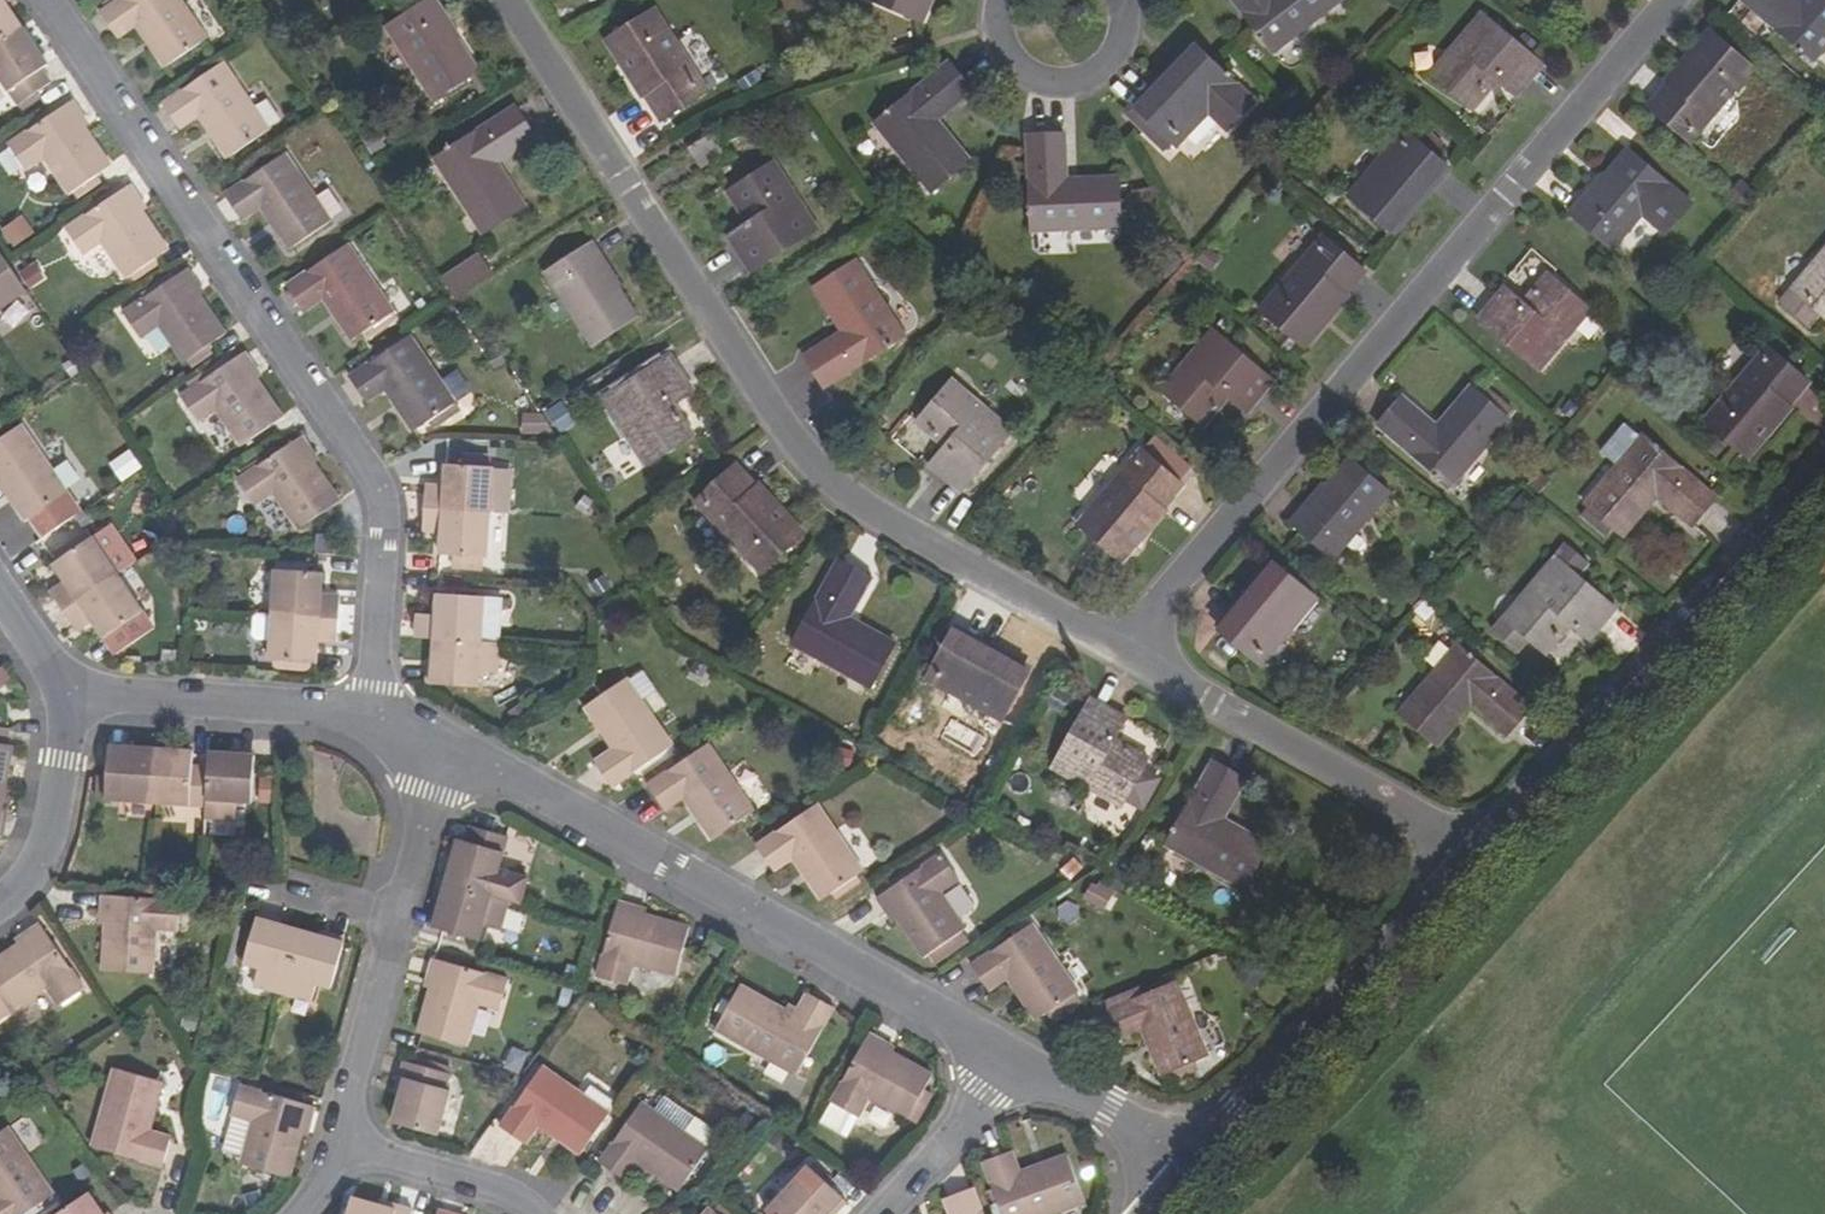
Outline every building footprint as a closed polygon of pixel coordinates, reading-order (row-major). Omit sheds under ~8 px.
[(22,29),(3,0),(0,0),(0,44),(22,29)] [(182,0),(124,0),(103,14),(119,37),(137,26),(166,68),(209,40),(182,0)] [(388,26),(434,101),(480,72),(444,16),(447,14),(438,0),(430,0),(388,26)] [(917,18),(926,0),(875,0),(917,18)] [(1272,52),(1341,0),(1233,0),(1272,52)] [(1814,60),(1824,48),(1824,0),(1745,0),(1814,60)] [(656,9),(610,39),(663,121),(710,90),(656,9)] [(1467,105),(1479,91),(1484,95),(1498,80),(1516,96),(1543,63),(1482,11),(1430,73),(1467,105)] [(49,68),(22,29),(0,44),(0,79),(18,106),(52,83),(45,71),(49,68)] [(1755,68),(1713,32),(1649,107),(1691,143),(1755,68)] [(1159,83),(1163,87),(1203,47),(1199,42),(1159,83)] [(1144,98),(1137,106),(1145,113),(1137,122),(1165,149),(1173,141),(1177,145),(1211,109),(1229,127),(1256,100),(1203,47),(1163,87),(1159,83),(1144,98)] [(973,91),(950,62),(876,122),(933,190),(971,160),(939,119),(973,91)] [(271,130),(226,63),(165,104),(181,127),(200,116),(229,158),(271,130)] [(1472,109),(1484,95),(1479,91),(1467,105),(1472,109)] [(73,103),(11,145),(27,169),(44,157),(69,194),(109,167),(77,120),(82,116),(73,103)] [(1129,114),(1137,122),(1145,113),(1137,106),(1129,114)] [(536,139),(517,108),(437,158),(485,234),(526,207),(498,162),(536,139)] [(1388,227),(1425,183),(1430,187),(1449,164),(1408,128),(1351,194),(1388,227)] [(1120,176),(1066,178),(1065,133),(1028,134),(1031,230),(1120,226),(1120,176)] [(707,139),(720,158),(725,154),(713,135),(707,139)] [(704,169),(720,158),(707,139),(690,150),(704,169)] [(1670,183),(1630,148),(1588,198),(1584,197),(1571,212),(1614,249),(1670,183)] [(334,223),(288,154),(228,195),(244,220),(264,208),(292,251),(334,223)] [(735,191),(744,206),(738,210),(749,227),(730,240),(752,275),(819,231),(775,164),(735,191)] [(1393,231),(1430,187),(1425,183),(1388,227),(1393,231)] [(140,201),(130,186),(68,228),(85,252),(102,241),(128,279),(167,252),(134,205),(140,201)] [(729,195),(738,210),(744,206),(735,191),(729,195)] [(26,214),(3,227),(14,246),(37,233),(26,214)] [(1366,270),(1323,234),(1260,309),(1303,345),(1366,270)] [(594,243),(546,273),(592,347),(637,319),(602,263),(604,261),(594,243)] [(395,311),(349,245),(289,286),(304,308),(323,297),(352,340),(395,311)] [(1824,317),(1824,248),(1790,288),(1824,317)] [(27,291),(5,259),(0,262),(0,309),(27,291)] [(815,289),(844,334),(805,358),(824,389),(906,337),(856,262),(815,289)] [(198,284),(187,267),(126,310),(141,336),(160,325),(185,361),(224,334),(193,287),(198,284)] [(1551,274),(1540,287),(1545,292),(1557,278),(1551,274)] [(1557,278),(1545,292),(1540,287),(1527,302),(1508,287),(1480,319),(1542,371),(1593,309),(1557,278)] [(1163,387),(1200,419),(1212,406),(1216,409),(1230,393),(1249,409),(1276,377),(1215,326),(1163,387)] [(349,377),(364,400),(384,389),(412,434),(458,402),(412,334),(349,377)] [(1810,380),(1769,345),(1705,419),(1747,455),(1810,380)] [(245,352),(183,393),(200,420),(217,408),(243,445),(282,417),(251,370),(256,367),(245,352)] [(649,468),(690,442),(681,427),(687,424),(676,406),(696,393),(672,357),(605,400),(649,468)] [(921,416),(934,428),(930,432),(946,446),(930,465),(962,491),(1012,430),(952,377),(921,416)] [(1510,420),(1472,386),(1437,426),(1403,398),(1379,424),(1452,486),(1510,420)] [(1216,409),(1212,406),(1200,419),(1204,422),(1216,409)] [(524,430),(545,431),(546,412),(525,411),(524,430)] [(917,421),(930,432),(934,428),(921,416),(917,421)] [(1628,420),(1607,444),(1624,459),(1587,502),(1625,533),(1659,494),(1694,523),(1718,495),(1647,434),(1645,435),(1628,420)] [(23,423),(0,439),(0,480),(26,519),(31,515),(45,536),(82,510),(69,490),(23,423)] [(687,424),(681,427),(690,442),(696,438),(687,424)] [(313,452),(303,435),(240,478),(257,503),(275,493),(299,529),(340,501),(309,455),(313,452)] [(1157,436),(1145,450),(1180,479),(1191,465),(1157,436)] [(1145,450),(1143,448),(1079,522),(1121,558),(1184,483),(1180,479),(1145,450)] [(507,506),(508,482),(489,481),(490,461),(487,461),(487,450),(460,449),(459,459),(443,457),(442,477),(424,476),(421,501),(487,505),(507,506)] [(1391,492),(1352,459),(1311,506),(1307,505),(1293,521),(1336,559),(1391,492)] [(490,461),(489,481),(508,482),(509,463),(490,461)] [(736,466),(695,503),(762,575),(802,537),(736,466)] [(438,548),(485,550),(487,505),(421,501),(420,524),(440,526),(438,548)] [(65,582),(49,593),(61,611),(115,574),(89,537),(51,563),(65,582)] [(1529,635),(1542,647),(1553,634),(1557,638),(1573,621),(1591,637),(1618,606),(1558,553),(1493,627),(1517,648),(1529,635)] [(871,578),(840,559),(792,641),(870,687),(895,643),(849,616),(871,578)] [(1276,563),(1238,607),(1243,610),(1280,567),(1276,563)] [(1280,567),(1243,610),(1238,607),(1218,630),(1260,666),(1317,599),(1280,567)] [(274,615),(339,619),(340,594),(322,593),(322,571),(277,568),(274,615)] [(115,574),(61,611),(75,631),(92,621),(104,639),(140,614),(115,574)] [(436,606),(418,605),(416,630),(435,631),(500,635),(503,590),(437,585),(436,606)] [(259,640),(272,642),(274,615),(255,614),(254,635),(259,640)] [(295,663),(312,664),(316,664),(318,642),(337,643),(339,619),(274,615),(272,642),(271,658),(278,671),(295,672),(295,663)] [(1002,721),(1026,679),(977,651),(980,645),(954,630),(926,678),(1002,721)] [(500,635),(435,631),(432,676),(481,679),(482,663),(501,664),(503,635),(500,635)] [(1557,638),(1553,634),(1542,647),(1547,651),(1557,638)] [(1531,706),(1458,644),(1400,712),(1438,743),(1473,704),(1508,733),(1531,706)] [(980,645),(977,651),(1026,679),(1029,674),(980,645)] [(313,665),(312,664),(295,663),(295,672),(307,673),(310,672),(312,669),(313,665)] [(663,740),(618,673),(575,702),(605,746),(587,758),(603,781),(663,740)] [(1121,808),(1144,764),(1128,756),(1132,749),(1115,738),(1126,718),(1089,698),(1050,767),(1121,808)] [(3,793),(10,747),(7,746),(9,732),(0,730),(0,792),(3,793)] [(702,739),(641,780),(658,804),(677,792),(705,832),(746,804),(702,739)] [(127,751),(106,750),(103,798),(154,803),(158,747),(127,745),(127,751)] [(158,747),(154,803),(203,806),(205,766),(189,765),(190,750),(158,747)] [(1132,749),(1128,756),(1144,764),(1147,758),(1132,749)] [(250,802),(252,755),(206,752),(205,766),(203,806),(202,818),(231,820),(233,801),(250,802)] [(1245,778),(1213,761),(1167,843),(1244,886),(1269,844),(1223,816),(1245,778)] [(814,804),(755,844),(772,870),(791,858),(817,896),(859,869),(814,804)] [(496,867),(505,836),(466,825),(462,838),(454,837),(443,882),(506,900),(517,903),(525,876),(514,873),(496,867)] [(958,881),(940,854),(876,898),(888,915),(894,914),(922,957),(965,928),(941,892),(958,881)] [(1085,900),(1108,912),(1118,892),(1095,880),(1085,900)] [(480,923),(498,928),(506,900),(443,882),(431,925),(476,938),(480,923)] [(175,932),(179,901),(98,894),(97,915),(104,916),(99,969),(149,974),(154,931),(175,932)] [(635,906),(636,901),(617,896),(593,970),(624,979),(630,959),(672,970),(686,921),(635,906)] [(258,964),(253,982),(281,990),(298,927),(257,916),(244,960),(258,964)] [(41,989),(52,1006),(78,989),(34,923),(16,936),(19,942),(0,955),(0,1017),(41,989)] [(1075,992),(1030,926),(969,966),(986,991),(1005,979),(1032,1020),(1075,992)] [(298,927),(281,990),(309,997),(314,981),(331,985),(344,940),(298,927)] [(426,983),(412,1033),(462,1048),(474,1008),(496,1013),(505,981),(427,960),(422,980),(426,983)] [(1216,1055),(1186,980),(1119,1007),(1130,1036),(1149,1029),(1169,1075),(1216,1055)] [(798,1075),(835,1007),(808,992),(795,1014),(742,986),(717,1031),(798,1075)] [(884,1047),(886,1043),(868,1033),(831,1101),(857,1115),(867,1097),(907,1118),(932,1074),(884,1047)] [(441,1089),(445,1077),(399,1062),(394,1077),(400,1080),(388,1120),(432,1134),(445,1092),(441,1089)] [(539,1065),(496,1124),(523,1142),(536,1124),(577,1151),(605,1110),(539,1065)] [(147,1131),(161,1083),(111,1070),(89,1147),(161,1167),(169,1138),(147,1131)] [(308,1124),(313,1105),(237,1084),(228,1115),(250,1121),(239,1163),(288,1177),(303,1124),(308,1124)] [(639,1102),(596,1162),(622,1179),(636,1160),(675,1188),(704,1147),(639,1102)] [(7,1130),(0,1135),(0,1213),(26,1213),(52,1197),(7,1130)] [(1010,1157),(980,1168),(998,1213),(1061,1213),(1081,1206),(1063,1160),(1018,1177),(1010,1157)] [(800,1181),(794,1178),(766,1210),(770,1213),(828,1213),(830,1212),(833,1213),(835,1213),(846,1202),(811,1170),(800,1181)] [(91,1194),(60,1213),(104,1213),(91,1194)] [(973,1194),(943,1204),(947,1213),(981,1213),(973,1194)] [(411,1210),(394,1206),(393,1213),(350,1202),(347,1213),(410,1213),(411,1210)]
